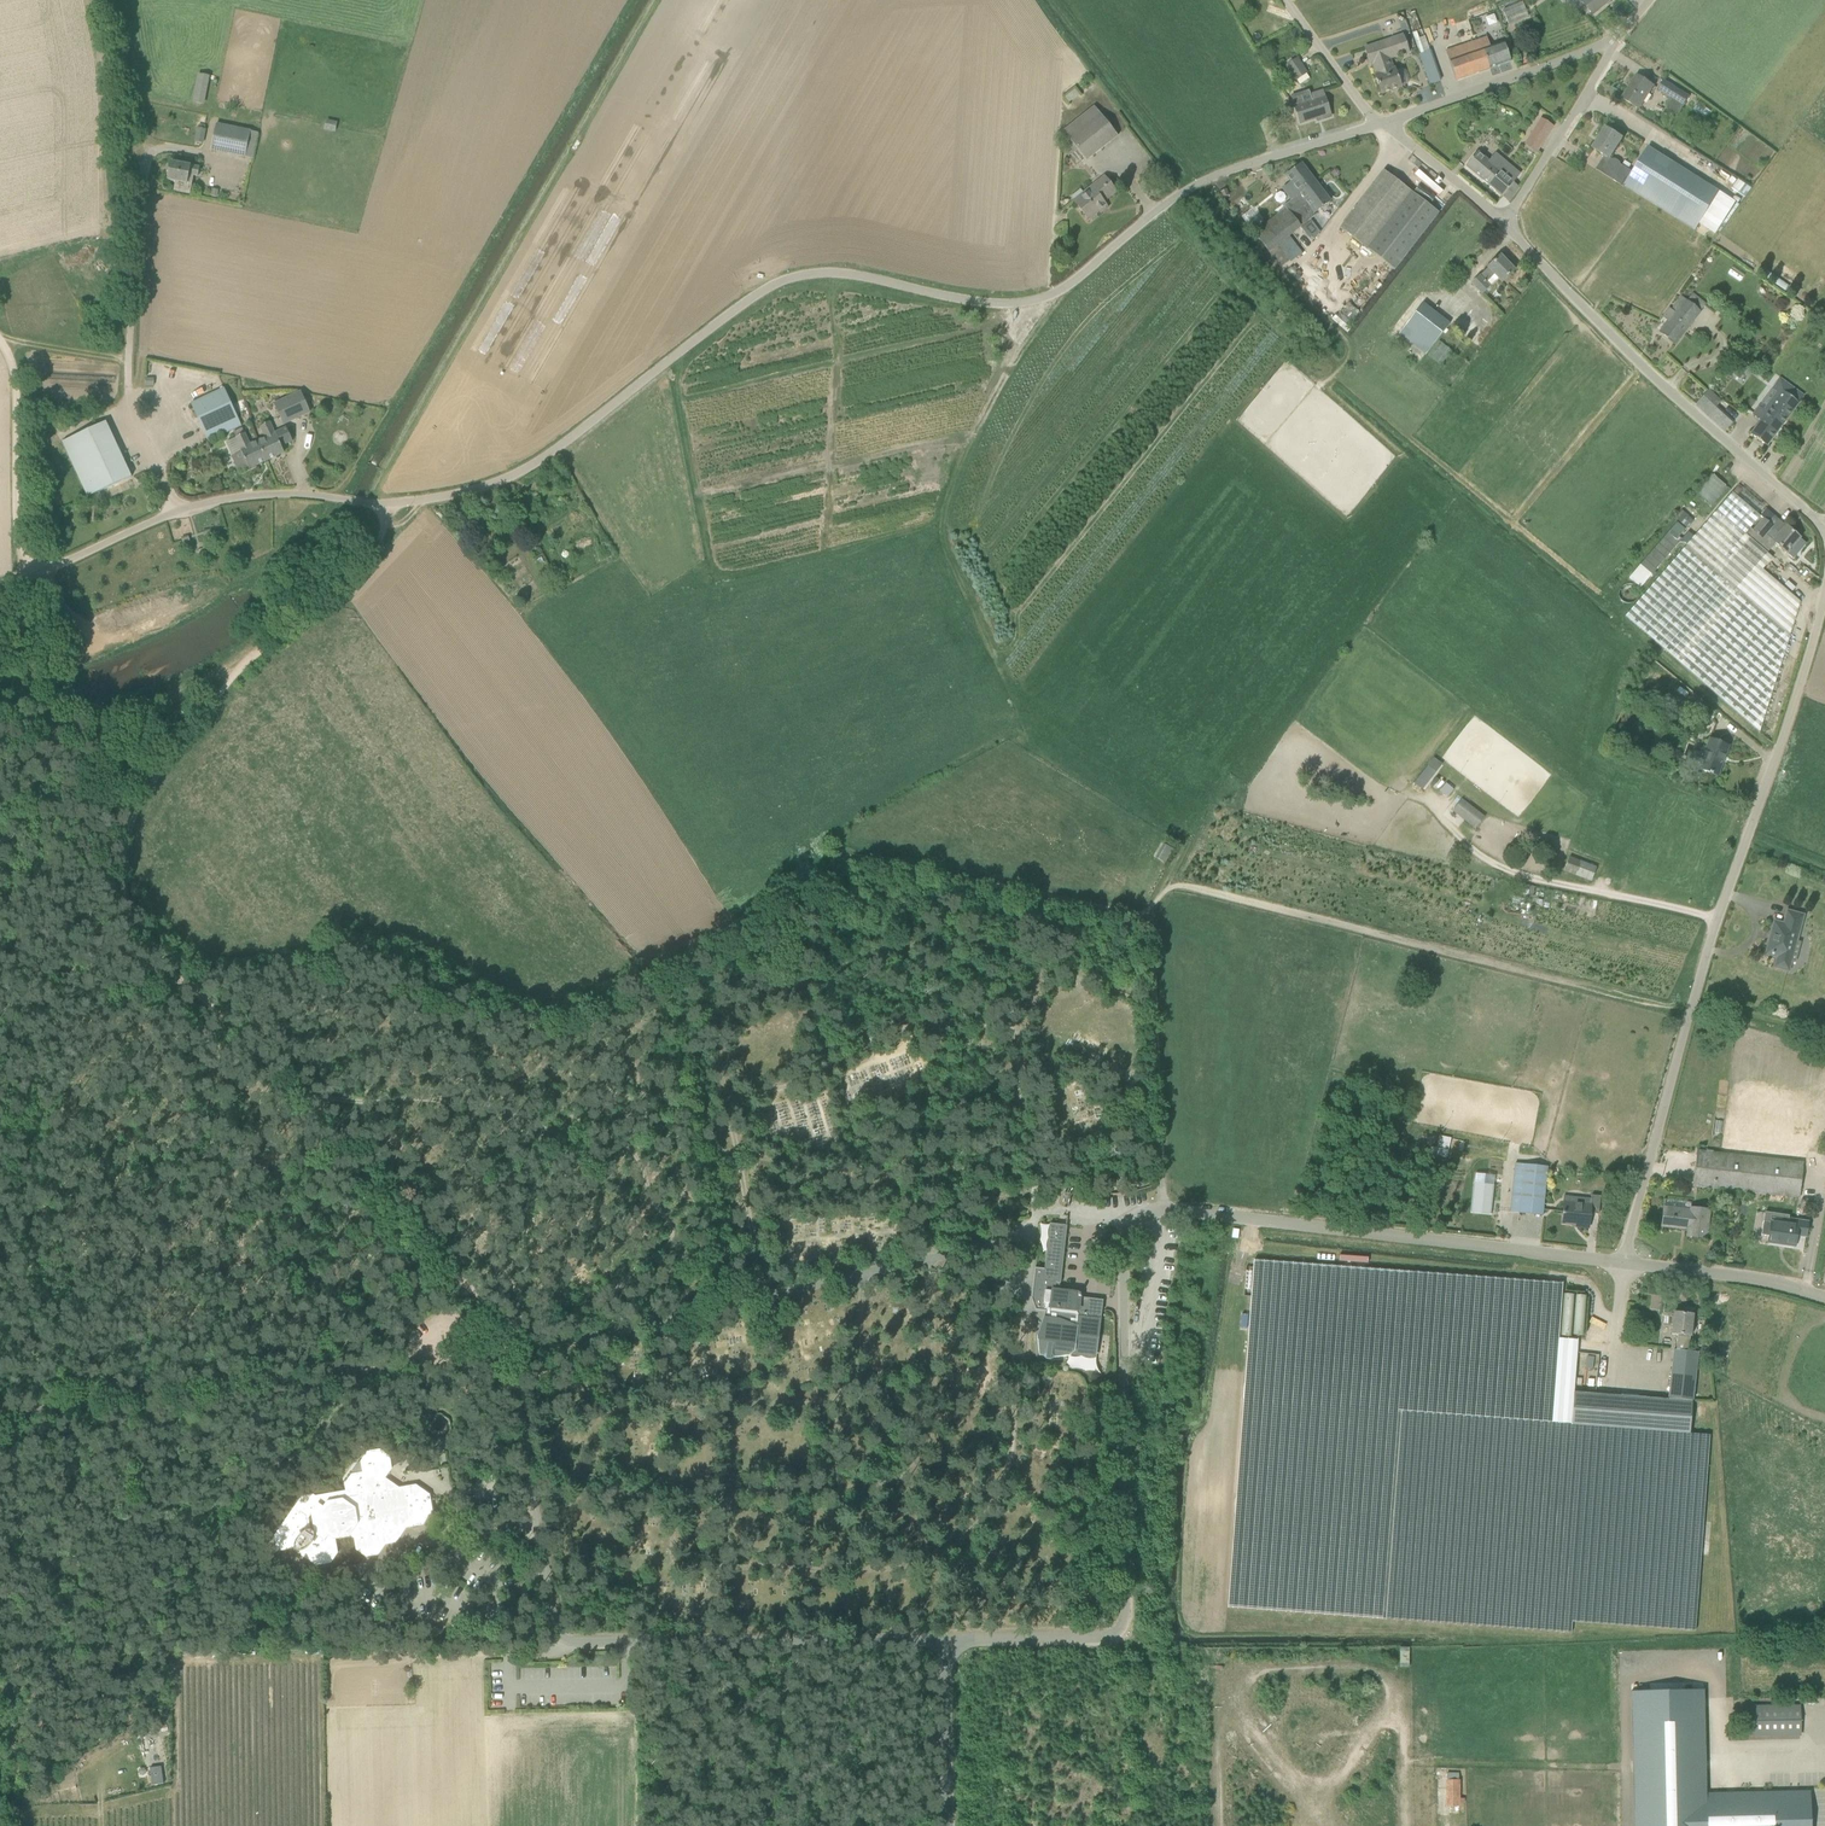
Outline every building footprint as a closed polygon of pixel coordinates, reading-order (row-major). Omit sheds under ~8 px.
[(1583,1),(1594,14),(1611,0),(1584,0),(1583,1)] [(1302,37),(1299,31),(1294,29),(1290,32),(1290,38),(1293,44),(1298,45),(1302,42),(1302,37)] [(1411,34),(1419,54),(1429,50),(1424,37),(1419,39),(1417,32),(1411,34)] [(1404,36),(1384,42),(1389,58),(1409,51),(1404,36)] [(1446,51),(1456,81),(1511,62),(1504,42),(1491,47),(1487,37),(1446,51)] [(1401,87),(1399,81),(1395,69),(1393,70),(1389,58),(1384,42),(1365,49),(1371,65),(1373,64),(1377,75),(1377,76),(1375,76),(1381,94),(1401,87)] [(1430,85),(1441,81),(1429,50),(1419,54),(1430,85)] [(1307,73),(1297,58),(1286,66),(1296,80),(1307,73)] [(208,104),(212,74),(197,73),(194,102),(208,104)] [(1654,86),(1647,81),(1637,75),(1622,98),(1639,109),(1654,86)] [(1689,97),(1676,88),(1664,81),(1658,89),(1671,97),(1667,104),(1668,108),(1678,115),(1689,97)] [(1312,101),(1294,106),(1300,123),(1330,113),(1323,91),(1310,95),(1312,101)] [(1118,135),(1095,106),(1063,131),(1087,160),(1118,135)] [(1553,127),(1541,119),(1525,144),(1538,152),(1553,127)] [(327,120),(325,130),(336,133),(338,122),(327,120)] [(212,150),(221,152),(245,157),(250,133),(217,126),(212,150)] [(204,142),(207,129),(199,127),(195,140),(204,142)] [(1734,200),(1720,192),(1649,147),(1634,172),(1629,169),(1632,164),(1625,160),(1623,165),(1621,165),(1620,161),(1616,159),(1613,159),(1611,158),(1624,138),(1606,127),(1593,148),(1605,156),(1597,169),(1625,187),(1625,186),(1696,231),(1700,224),(1713,232),(1734,200)] [(1694,138),(1692,136),(1689,135),(1686,137),(1685,140),(1687,143),(1690,143),(1693,141),(1694,138)] [(1508,201),(1519,189),(1520,188),(1514,182),(1519,176),(1494,155),(1489,161),(1478,152),(1466,166),(1508,201)] [(194,176),(197,176),(199,167),(172,162),(168,180),(176,181),(174,191),(190,194),(194,176)] [(1307,188),(1315,181),(1302,164),(1287,175),(1292,182),(1283,188),(1292,200),(1284,206),(1286,208),(1299,224),(1309,217),(1302,208),(1308,203),(1306,200),(1312,195),(1307,188)] [(1395,270),(1439,213),(1384,171),(1340,228),(1395,270)] [(1105,177),(1074,201),(1088,219),(1106,205),(1103,202),(1116,192),(1105,177)] [(1311,219),(1315,216),(1314,214),(1330,202),(1315,181),(1307,188),(1312,195),(1306,200),(1308,203),(1302,208),(1309,217),(1299,224),(1301,227),(1300,227),(1308,238),(1309,239),(1310,240),(1311,240),(1313,240),(1314,240),(1321,232),(1311,219)] [(218,197),(219,190),(212,189),(211,196),(218,197)] [(1227,189),(1221,192),(1223,198),(1229,195),(1227,189)] [(1300,227),(1301,227),(1299,224),(1286,208),(1253,233),(1268,252),(1280,268),(1289,260),(1278,245),(1300,227)] [(1501,256),(1473,282),(1483,293),(1498,278),(1502,282),(1515,270),(1501,256)] [(1694,293),(1687,302),(1682,298),(1672,311),(1669,309),(1663,316),(1669,321),(1660,332),(1675,344),(1707,303),(1694,293)] [(1348,303),(1341,312),(1353,320),(1359,311),(1348,303)] [(1425,356),(1450,324),(1423,303),(1398,336),(1425,356)] [(1438,340),(1428,355),(1440,364),(1451,349),(1438,340)] [(1761,421),(1751,434),(1767,446),(1803,396),(1780,379),(1773,389),(1780,394),(1767,413),(1760,407),(1754,415),(1761,421)] [(225,388),(191,404),(208,441),(242,426),(225,388)] [(1725,431),(1733,422),(1716,406),(1721,401),(1709,390),(1695,404),(1725,431)] [(301,392),(275,404),(284,423),(310,411),(301,392)] [(106,422),(63,442),(88,497),(132,476),(106,422)] [(285,452),(282,446),(293,441),(287,427),(275,432),(270,422),(261,426),(266,437),(258,441),(267,460),(285,452)] [(227,442),(233,456),(240,471),(249,467),(250,468),(267,460),(258,441),(250,444),(243,428),(233,432),(236,438),(227,442)] [(1687,545),(1687,546),(1623,616),(1759,732),(1800,602),(1763,570),(1773,558),(1767,553),(1776,543),(1787,553),(1800,538),(1786,526),(1779,534),(1771,527),(1772,526),(1761,516),(1733,492),(1687,545)] [(1675,518),(1681,523),(1687,515),(1682,511),(1675,518)] [(1640,588),(1679,543),(1668,533),(1629,578),(1640,588)] [(1703,711),(1708,705),(1695,694),(1690,700),(1703,711)] [(1709,739),(1699,768),(1718,775),(1725,756),(1729,746),(1709,739)] [(1434,757),(1413,782),(1422,789),(1442,764),(1434,757)] [(1462,799),(1453,811),(1476,829),(1485,817),(1462,799)] [(1554,849),(1557,842),(1551,839),(1548,847),(1554,849)] [(1165,863),(1173,849),(1166,845),(1158,859),(1165,863)] [(1565,872),(1592,881),(1598,866),(1571,856),(1565,872)] [(1775,922),(1767,953),(1778,956),(1775,966),(1788,970),(1803,915),(1788,911),(1784,924),(1775,922)] [(1440,1135),(1437,1148),(1449,1151),(1452,1138),(1440,1135)] [(1800,1198),(1805,1145),(1794,1144),(1792,1161),(1719,1153),(1718,1165),(1715,1188),(1800,1198)] [(1697,1150),(1693,1186),(1715,1188),(1718,1165),(1719,1153),(1697,1150)] [(1543,1215),(1548,1167),(1515,1163),(1511,1211),(1543,1215)] [(1487,1185),(1485,1207),(1494,1208),(1493,1214),(1503,1215),(1502,1216),(1503,1216),(1507,1187),(1506,1186),(1506,1187),(1487,1185)] [(1601,1196),(1592,1195),(1591,1204),(1564,1201),(1562,1223),(1579,1225),(1579,1226),(1580,1226),(1589,1227),(1591,1213),(1599,1214),(1601,1196)] [(1664,1207),(1662,1225),(1684,1228),(1689,1228),(1688,1236),(1706,1238),(1709,1210),(1691,1208),(1691,1210),(1664,1207)] [(1772,1221),(1768,1242),(1783,1244),(1795,1246),(1797,1235),(1806,1236),(1808,1222),(1787,1219),(1786,1224),(1772,1221)] [(1082,1354),(1096,1355),(1101,1309),(1099,1309),(1099,1305),(1088,1304),(1087,1304),(1087,1305),(1079,1304),(1080,1297),(1081,1292),(1076,1292),(1059,1290),(1060,1282),(1061,1282),(1068,1225),(1067,1225),(1066,1225),(1051,1223),(1045,1269),(1036,1267),(1032,1298),(1036,1310),(1046,1311),(1045,1316),(1044,1316),(1037,1335),(1039,1355),(1055,1357),(1070,1355),(1075,1351),(1082,1351),(1082,1354)] [(1674,1349),(1674,1350),(1668,1399),(1588,1393),(1574,1392),(1578,1340),(1559,1338),(1563,1284),(1548,1282),(1254,1260),(1244,1388),(1235,1509),(1228,1607),(1572,1632),(1572,1622),(1642,1627),(1695,1631),(1701,1555),(1702,1543),(1710,1435),(1690,1433),(1693,1401),(1695,1378),(1696,1373),(1698,1352),(1688,1350),(1676,1349),(1674,1349)] [(1678,1334),(1676,1349),(1688,1350),(1690,1336),(1693,1314),(1674,1312),(1672,1333),(1678,1334)] [(399,1487),(386,1478),(392,1468),(390,1456),(380,1449),(368,1451),(361,1461),(363,1472),(352,1474),(345,1485),(346,1491),(315,1496),(313,1494),(302,1496),(275,1536),(277,1551),(292,1549),(317,1566),(331,1563),(338,1553),(335,1539),(349,1537),(350,1535),(354,1539),(357,1550),(366,1557),(378,1555),(385,1545),(396,1543),(407,1528),(423,1525),(433,1511),(430,1495),(416,1485),(399,1487)] [(1399,1646),(1398,1666),(1408,1666),(1408,1646),(1399,1646)] [(501,1674),(501,1660),(490,1661),(491,1675),(501,1674)] [(1810,1792),(1774,1793),(1774,1797),(1707,1799),(1704,1689),(1632,1691),(1635,1825),(1811,1825),(1810,1792)] [(1750,1706),(1750,1737),(1801,1736),(1801,1705),(1750,1706)] [(153,1766),(155,1784),(166,1783),(164,1765),(153,1766)] [(147,1768),(150,1786),(155,1785),(151,1767),(147,1768)] [(1447,1778),(1447,1773),(1447,1770),(1436,1770),(1436,1778),(1447,1778)] [(1460,1780),(1459,1780),(1459,1773),(1447,1773),(1447,1778),(1447,1779),(1446,1806),(1460,1807),(1460,1780)] [(105,1796),(119,1794),(118,1787),(104,1788),(105,1796)]
